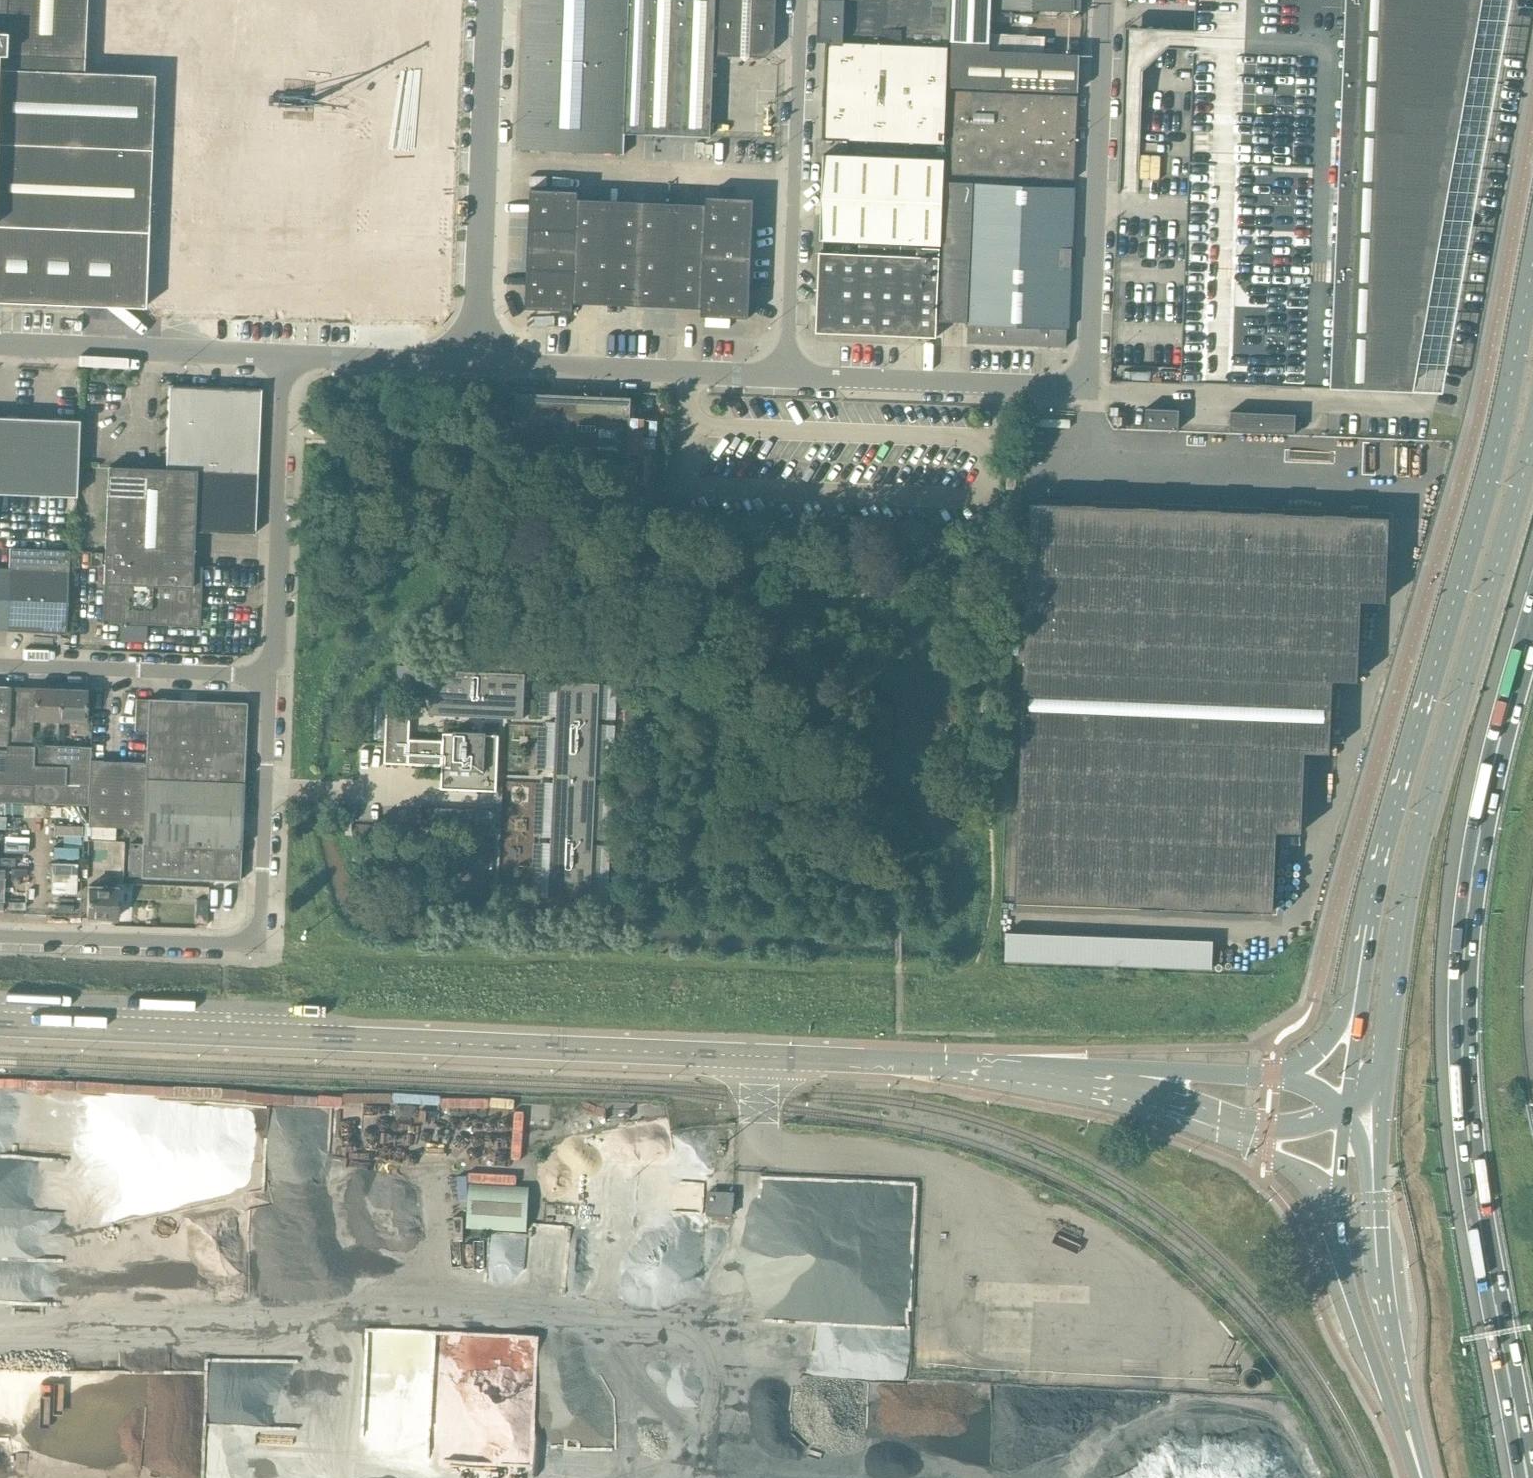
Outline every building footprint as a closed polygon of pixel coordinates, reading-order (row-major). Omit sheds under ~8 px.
[(150,152),(153,75),(82,72),(85,0),(0,0),(0,146),(150,152)] [(82,72),(153,75),(146,310),(446,320),(458,0),(85,0),(82,72)] [(522,36),(521,53),(521,63),(520,81),(626,85),(628,22),(629,12),(617,11),(617,0),(524,0),(522,36)] [(641,12),(641,0),(617,0),(617,11),(629,12),(641,12)] [(641,12),(629,12),(628,22),(682,24),(681,39),(649,38),(646,132),(646,134),(709,137),(710,135),(709,135),(713,55),(753,57),(766,57),(775,49),(777,0),(641,0),(641,12)] [(949,43),(951,0),(821,0),(819,41),(828,41),(834,41),(834,39),(891,41),(949,44),(949,43)] [(989,8),(989,6),(994,6),(994,7),(1059,10),(1075,10),(1081,10),(1082,0),(955,0),(954,38),(988,39),(989,35),(989,8)] [(1470,12),(1472,0),(1248,0),(1246,35),(1346,38),(1363,39),(1364,33),(1466,36),(1470,12)] [(624,132),(646,132),(649,38),(681,39),(682,24),(628,22),(626,85),(624,132)] [(1342,128),(1449,132),(1466,36),(1364,33),(1363,39),(1346,38),(1246,35),(1242,148),(1341,152),(1342,128)] [(1081,56),(1045,54),(1045,37),(989,35),(988,39),(954,38),(952,86),(1080,91),(1081,56)] [(828,41),(826,89),(947,94),(949,44),(891,41),(834,39),(834,41),(828,41)] [(624,132),(626,85),(520,81),(520,84),(520,92),(519,113),(519,120),(518,148),(520,148),(621,153),(621,154),(624,154),(625,133),(624,133),(624,132)] [(947,94),(826,89),(824,139),(945,144),(947,94)] [(953,133),(1077,137),(1079,95),(955,90),(953,133)] [(1120,172),(1119,191),(1139,192),(1140,172),(1139,172),(1142,91),(1124,90),(1121,172),(1120,172)] [(1341,152),(1242,148),(1238,239),(1333,243),(1334,233),(1431,237),(1449,132),(1342,128),(1341,152)] [(1076,180),(1077,137),(953,133),(951,175),(1076,180)] [(0,146),(0,226),(147,232),(150,152),(0,146)] [(820,253),(818,305),(817,333),(937,337),(941,245),(945,159),(824,155),(820,241),(859,242),(858,254),(820,253)] [(1067,347),(1068,329),(1070,329),(1075,188),(948,183),(942,321),(967,322),(967,324),(969,325),(1002,326),(1001,345),(1067,347)] [(579,191),(531,188),(526,308),(574,310),(574,298),(702,304),(702,316),(749,318),(755,198),(707,196),(706,208),(578,203),(579,191)] [(0,226),(0,302),(144,307),(147,232),(0,226)] [(1332,388),(1404,390),(1431,237),(1334,233),(1333,243),(1238,239),(1232,383),(1332,387),(1332,388)] [(968,343),(1001,345),(1002,326),(969,325),(968,343)] [(104,583),(102,622),(198,626),(201,567),(191,567),(193,532),(254,534),(261,389),(168,385),(164,470),(109,468),(103,584),(104,583)] [(630,397),(519,392),(516,451),(517,451),(518,450),(626,454),(627,455),(628,455),(630,397)] [(1179,430),(1180,409),(1146,408),(1146,428),(1179,430)] [(1296,434),(1296,414),(1231,411),(1230,432),(1296,434)] [(79,420),(0,417),(0,494),(76,497),(79,420)] [(1017,900),(1273,911),(1277,831),(1302,832),(1305,751),(1330,752),(1333,680),(1358,681),(1361,600),(1386,601),(1389,517),(1325,514),(1139,508),(1035,504),(1026,690),(1017,900)] [(8,630),(64,632),(68,550),(9,548),(8,569),(10,569),(8,630)] [(102,553),(91,552),(90,565),(101,566),(102,553)] [(0,568),(0,630),(8,630),(10,569),(8,569),(0,568)] [(431,669),(429,715),(435,715),(462,716),(524,719),(525,697),(525,676),(525,674),(524,674),(525,662),(486,660),(479,660),(432,658),(432,670),(431,669)] [(417,661),(389,659),(389,668),(417,669),(417,661)] [(548,715),(557,716),(557,722),(547,722),(546,770),(554,770),(554,783),(544,783),(543,836),(552,836),(552,842),(541,841),(539,896),(548,897),(548,898),(601,899),(603,845),(594,845),(594,839),(604,839),(605,785),(597,785),(597,779),(607,780),(608,724),(599,723),(600,718),(608,719),(609,684),(600,684),(599,682),(559,681),(558,682),(549,682),(548,715)] [(8,752),(8,747),(9,747),(9,728),(11,687),(10,687),(0,686),(0,751),(8,752)] [(9,747),(8,747),(32,748),(32,745),(33,720),(34,688),(33,688),(11,687),(9,728),(9,747)] [(85,722),(86,689),(34,687),(34,688),(33,720),(85,722)] [(146,763),(91,761),(88,827),(143,829),(143,844),(130,844),(129,875),(141,876),(141,877),(239,880),(247,703),(149,699),(149,700),(136,700),(135,732),(147,732),(146,763)] [(498,791),(500,735),(444,733),(444,739),(423,738),(410,738),(411,707),(387,707),(385,763),(409,764),(443,765),(442,789),(498,791)] [(91,747),(32,745),(32,748),(31,768),(34,768),(90,770),(91,747)] [(33,784),(33,805),(88,807),(90,770),(34,768),(31,768),(32,748),(8,747),(8,752),(0,751),(0,782),(33,784)] [(33,805),(33,784),(0,782),(0,804),(33,805)] [(436,808),(435,827),(496,830),(496,810),(461,809),(436,808)] [(95,850),(94,870),(109,871),(110,851),(95,850)] [(116,887),(88,886),(87,919),(115,920),(115,916),(119,916),(120,905),(115,904),(116,887)] [(208,900),(196,899),(195,925),(207,925),(208,900)] [(530,1187),(470,1183),(467,1227),(527,1230),(530,1187)] [(709,1191),(708,1214),(732,1215),(732,1205),(734,1205),(734,1193),(709,1191)]
